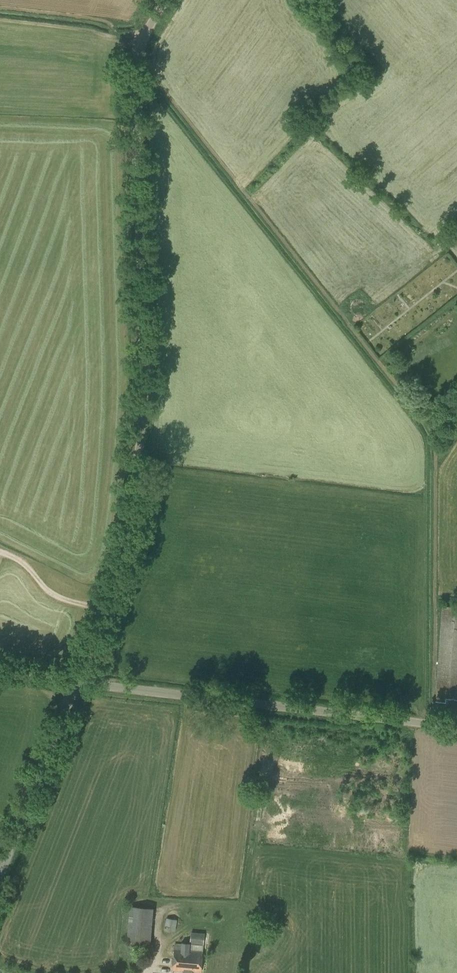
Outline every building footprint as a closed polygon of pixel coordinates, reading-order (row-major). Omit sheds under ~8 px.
[(126,945),(150,947),(153,908),(129,906),(126,945)] [(166,918),(164,930),(175,931),(177,919),(166,918)] [(183,972),(192,972),(201,972),(203,951),(204,933),(191,932),(190,943),(181,942),(181,949),(174,948),(172,970),(183,971),(183,972)]
